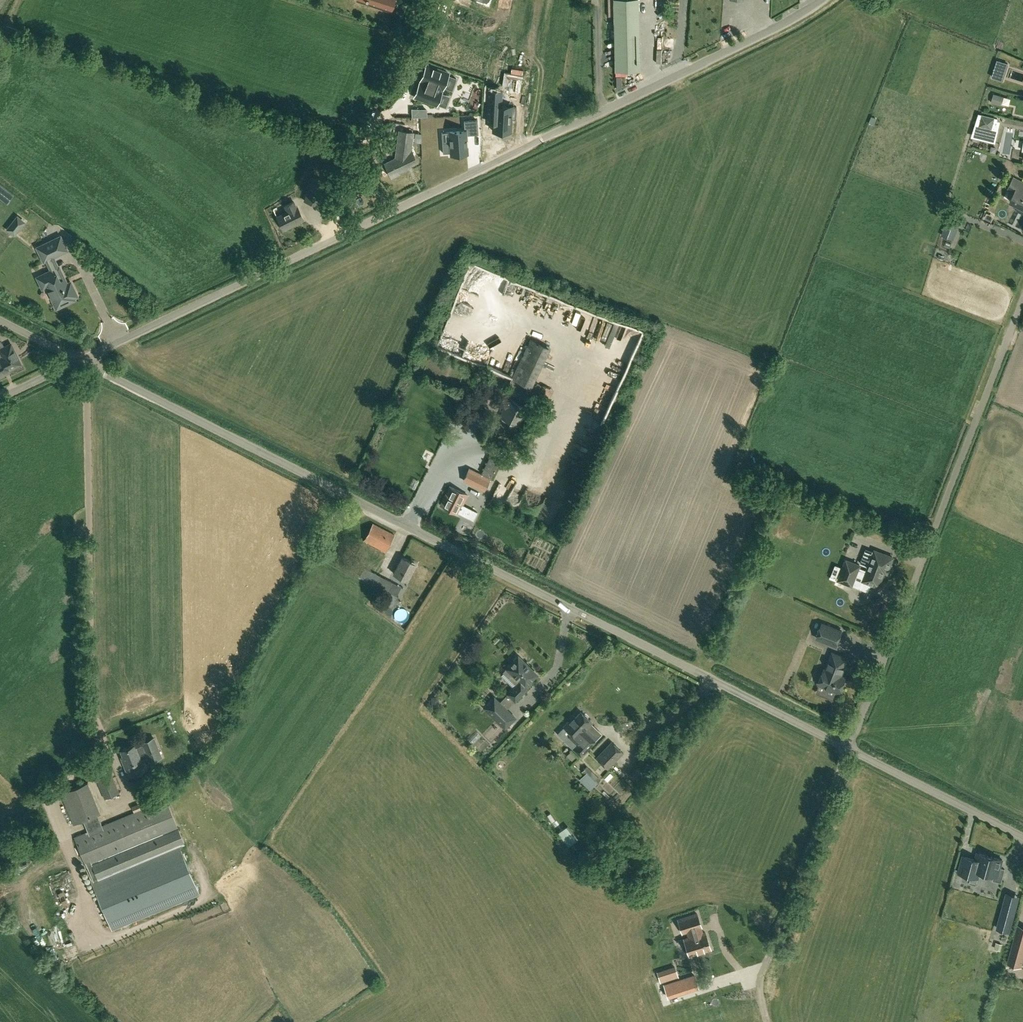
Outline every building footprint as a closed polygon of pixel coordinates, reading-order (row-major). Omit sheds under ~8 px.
[(365,2),(390,10),(393,0),(366,0),(365,2)] [(584,18),(591,15),(589,9),(581,11),(584,18)] [(1003,80),(1008,64),(998,61),(993,77),(1003,80)] [(419,83),(414,96),(437,105),(442,92),(440,91),(441,88),(443,88),(449,73),(426,65),(421,80),(424,81),(422,85),(419,83)] [(488,89),(487,109),(486,122),(494,122),(493,131),(510,132),(511,119),(516,119),(516,106),(512,106),(501,106),(501,90),(488,89)] [(998,129),(992,128),(994,118),(982,115),(977,132),(976,131),(975,137),(994,142),(998,129)] [(450,142),(442,142),(443,153),(451,152),(451,154),(467,153),(466,135),(478,134),(477,120),(464,121),(464,130),(449,131),(449,132),(450,142)] [(386,125),(384,137),(392,138),(394,126),(386,125)] [(395,158),(385,163),(391,178),(399,174),(398,173),(408,168),(407,166),(417,162),(412,151),(411,151),(413,137),(399,135),(395,158)] [(1008,189),(1014,192),(1010,201),(1022,208),(1022,190),(1021,189),(1022,186),(1022,182),(1014,177),(1008,189)] [(312,178),(305,200),(319,205),(327,182),(312,178)] [(297,207),(294,201),(286,205),(288,211),(277,217),(283,229),(304,219),(298,207),(297,207)] [(953,239),(960,220),(950,216),(942,235),(953,239)] [(24,222),(18,217),(8,229),(15,234),(24,222)] [(45,239),(48,244),(39,248),(45,260),(66,250),(60,238),(51,242),(49,237),(45,239)] [(59,266),(50,270),(36,277),(42,290),(46,288),(56,310),(77,300),(76,298),(80,297),(72,280),(68,282),(60,265),(59,266)] [(540,417),(545,407),(553,389),(542,384),(542,385),(535,381),(532,388),(530,387),(550,346),(532,338),(513,377),(507,389),(533,402),(529,412),(540,417)] [(4,347),(2,342),(0,341),(0,351),(3,356),(0,358),(0,376),(10,371),(10,370),(22,364),(15,350),(14,351),(10,344),(4,347)] [(499,388),(501,383),(504,376),(491,369),(487,376),(497,381),(495,386),(487,382),(483,392),(495,398),(499,388)] [(519,425),(527,408),(510,399),(501,416),(503,420),(515,426),(519,425)] [(494,436),(496,431),(488,428),(486,432),(494,436)] [(489,456),(482,472),(492,478),(500,462),(489,456)] [(485,490),(487,491),(488,491),(494,481),(490,479),(470,469),(464,480),(484,490),(485,490)] [(474,520),(477,512),(463,505),(468,495),(451,486),(441,505),(458,514),(459,512),(474,520)] [(832,511),(824,509),(822,516),(829,519),(832,511)] [(386,552),(394,535),(373,524),(364,540),(386,552)] [(889,566),(893,557),(875,550),(867,570),(859,567),(860,565),(846,560),(838,580),(852,585),(856,575),(864,578),(863,580),(871,583),(872,585),(876,586),(877,586),(878,586),(884,571),(887,572),(887,571),(889,571),(890,567),(889,566)] [(394,573),(408,581),(416,564),(402,557),(394,573)] [(394,582),(381,576),(376,574),(372,581),(377,583),(376,585),(389,591),(394,582)] [(395,618),(408,626),(411,620),(399,612),(395,618)] [(836,645),(842,630),(822,623),(817,638),(836,645)] [(844,685),(846,681),(845,679),(846,677),(841,675),(848,658),(833,653),(826,670),(824,669),(818,684),(840,692),(842,686),(844,685)] [(513,662),(507,668),(514,675),(513,677),(513,681),(516,684),(508,693),(515,700),(527,688),(527,686),(526,685),(536,674),(523,662),(523,660),(520,657),(516,657),(513,660),(513,662)] [(515,717),(507,709),(494,697),(484,707),(505,728),(515,717)] [(588,734),(585,737),(582,733),(592,722),(581,712),(576,717),(574,716),(564,726),(565,727),(566,725),(573,732),(569,736),(578,744),(574,749),(581,756),(595,741),(588,734)] [(123,756),(121,757),(128,774),(135,772),(132,764),(141,760),(140,759),(148,756),(150,761),(161,756),(154,738),(142,742),(144,746),(136,749),(134,745),(121,750),(123,756)] [(612,742),(599,756),(597,758),(607,768),(622,752),(612,742)] [(105,798),(119,793),(107,764),(93,769),(105,798)] [(600,779),(590,768),(584,774),(579,779),(589,790),(600,779)] [(618,803),(632,786),(614,771),(600,787),(618,803)] [(88,867),(93,880),(92,880),(113,929),(198,893),(179,845),(184,842),(166,799),(102,826),(98,815),(100,813),(88,783),(61,794),(74,825),(84,821),(88,832),(75,837),(87,867),(88,867)] [(53,845),(62,841),(59,833),(49,837),(53,845)] [(978,877),(979,875),(987,877),(988,873),(994,875),(993,880),(1001,882),(1005,869),(1000,868),(1002,859),(977,852),(975,859),(963,856),(959,872),(978,877)] [(593,867),(597,872),(604,865),(600,860),(593,867)] [(68,890),(63,891),(66,905),(71,903),(68,890)] [(1009,931),(1016,906),(1018,896),(1007,893),(997,928),(1009,931)] [(697,913),(678,919),(682,932),(687,931),(689,937),(684,939),(686,946),(687,945),(690,953),(688,953),(689,955),(710,948),(705,932),(702,933),(700,927),(701,926),(697,913)] [(1022,960),(1022,927),(1018,925),(1008,963),(1021,966),(1022,960)] [(67,942),(74,941),(70,928),(63,930),(67,942)] [(666,982),(663,971),(657,973),(660,983),(666,982)] [(668,997),(688,990),(698,987),(696,981),(694,975),(664,985),(668,997)]
